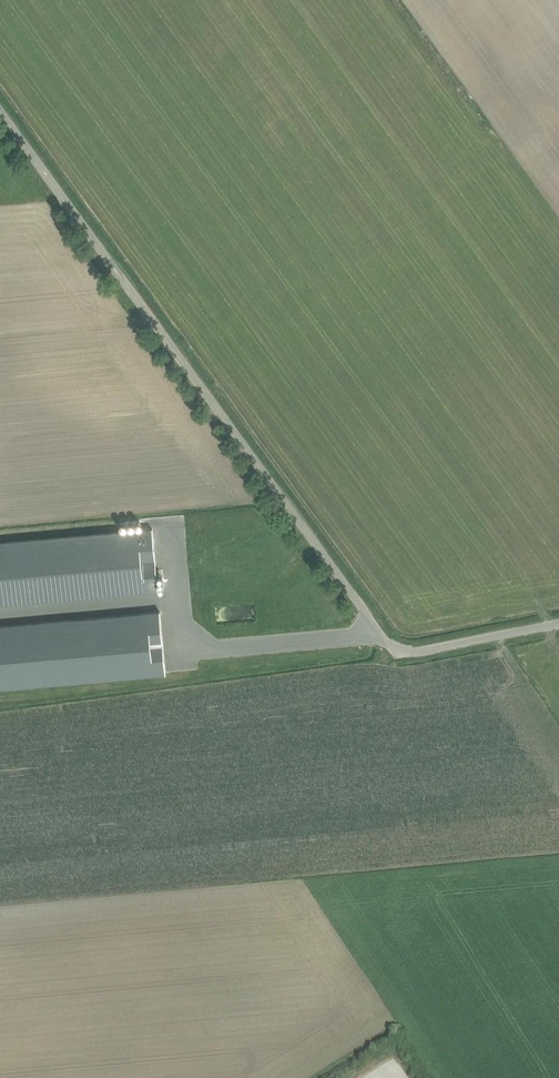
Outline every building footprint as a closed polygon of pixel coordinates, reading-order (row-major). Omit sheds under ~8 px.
[(158,589),(153,528),(0,542),(0,603),(158,589)] [(0,626),(0,687),(166,672),(160,611),(0,626)]
